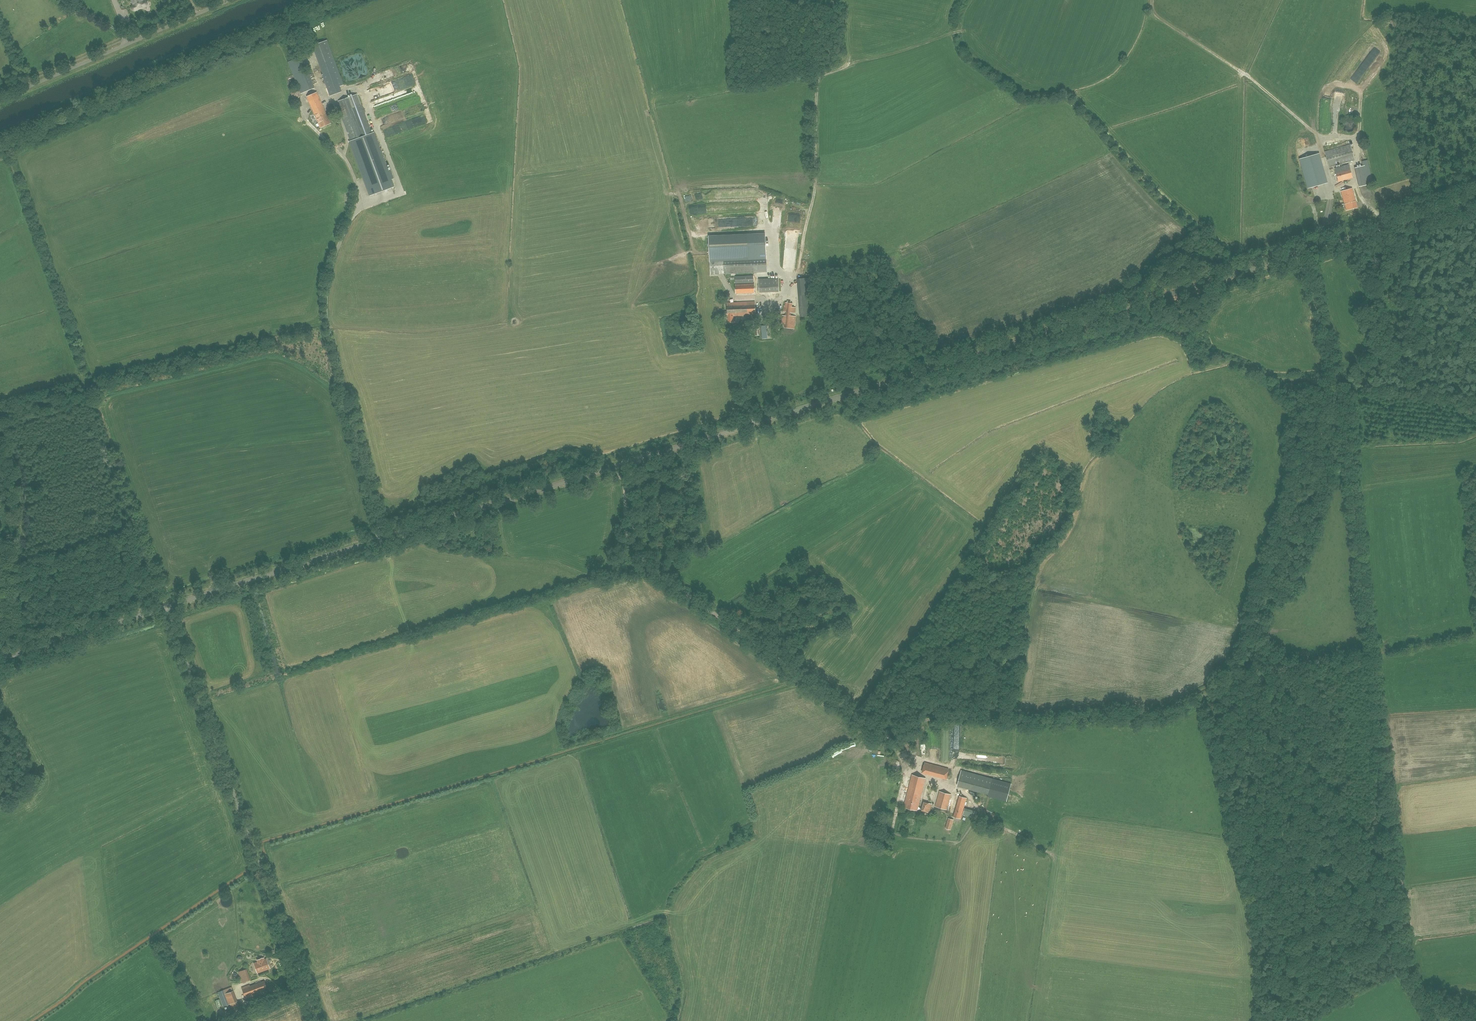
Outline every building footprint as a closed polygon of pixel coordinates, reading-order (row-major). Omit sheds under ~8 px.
[(132,1),(133,1),(133,3),(133,4),(133,5),(132,6),(132,7),(132,9),(133,10),(134,10),(136,10),(145,6),(143,2),(144,1),(143,1),(143,0),(131,0),(132,1)] [(288,62),(293,75),(301,93),(314,88),(311,82),(312,82),(306,69),(303,70),(298,58),(288,62)] [(330,96),(341,92),(333,71),(322,75),(330,96)] [(298,98),(301,94),(297,88),(293,89),(290,93),(293,98),(298,98)] [(317,92),(307,96),(320,127),(330,123),(317,92)] [(351,141),(372,133),(357,94),(339,101),(342,111),(340,112),(351,141)] [(372,133),(351,141),(350,141),(370,195),(393,187),(391,180),(394,178),(390,169),(387,171),(373,133),(372,133)] [(1329,166),(1355,159),(1351,144),(1325,151),(1329,166)] [(1319,153),(1300,159),(1308,188),(1327,183),(1319,153)] [(1367,185),(1373,183),(1371,175),(1368,159),(1362,161),(1362,164),(1364,170),(1367,184),(1367,185)] [(1339,181),(1353,177),(1349,164),(1335,167),(1339,181)] [(1346,209),(1357,206),(1352,187),(1341,191),(1346,209)] [(748,235),(709,237),(710,258),(749,256),(766,256),(765,235),(748,235)] [(749,256),(710,258),(711,274),(767,272),(766,256),(749,256)] [(779,291),(778,278),(759,279),(759,292),(779,291)] [(734,315),(756,315),(755,301),(728,302),(728,321),(734,321),(734,315)] [(795,313),(796,307),(792,307),(793,303),(785,302),(785,306),(784,305),(783,311),(786,312),(785,315),(782,315),(781,323),(785,324),(784,327),(793,328),(795,316),(791,315),(792,312),(795,313)] [(947,779),(949,771),(948,771),(949,768),(925,762),(925,764),(924,764),(922,773),(947,779)] [(1011,784),(992,779),(961,771),(958,782),(1008,795),(1011,784)] [(918,810),(926,778),(912,775),(904,807),(918,810)] [(947,810),(951,794),(939,791),(935,806),(947,810)] [(961,819),(967,798),(959,796),(953,817),(961,819)] [(929,812),(932,804),(924,802),(922,810),(929,812)] [(966,810),(964,815),(975,818),(977,813),(966,810)] [(951,829),(954,820),(948,818),(945,828),(951,829)] [(258,973),(270,968),(266,958),(265,959),(264,958),(262,958),(257,960),(258,962),(254,963),(258,973)] [(243,982),(251,979),(247,969),(239,972),(243,982)] [(253,993),(268,988),(265,980),(250,986),(250,984),(242,987),(246,998),(254,995),(253,993)] [(224,1006),(238,1001),(232,987),(218,992),(224,1006)]
